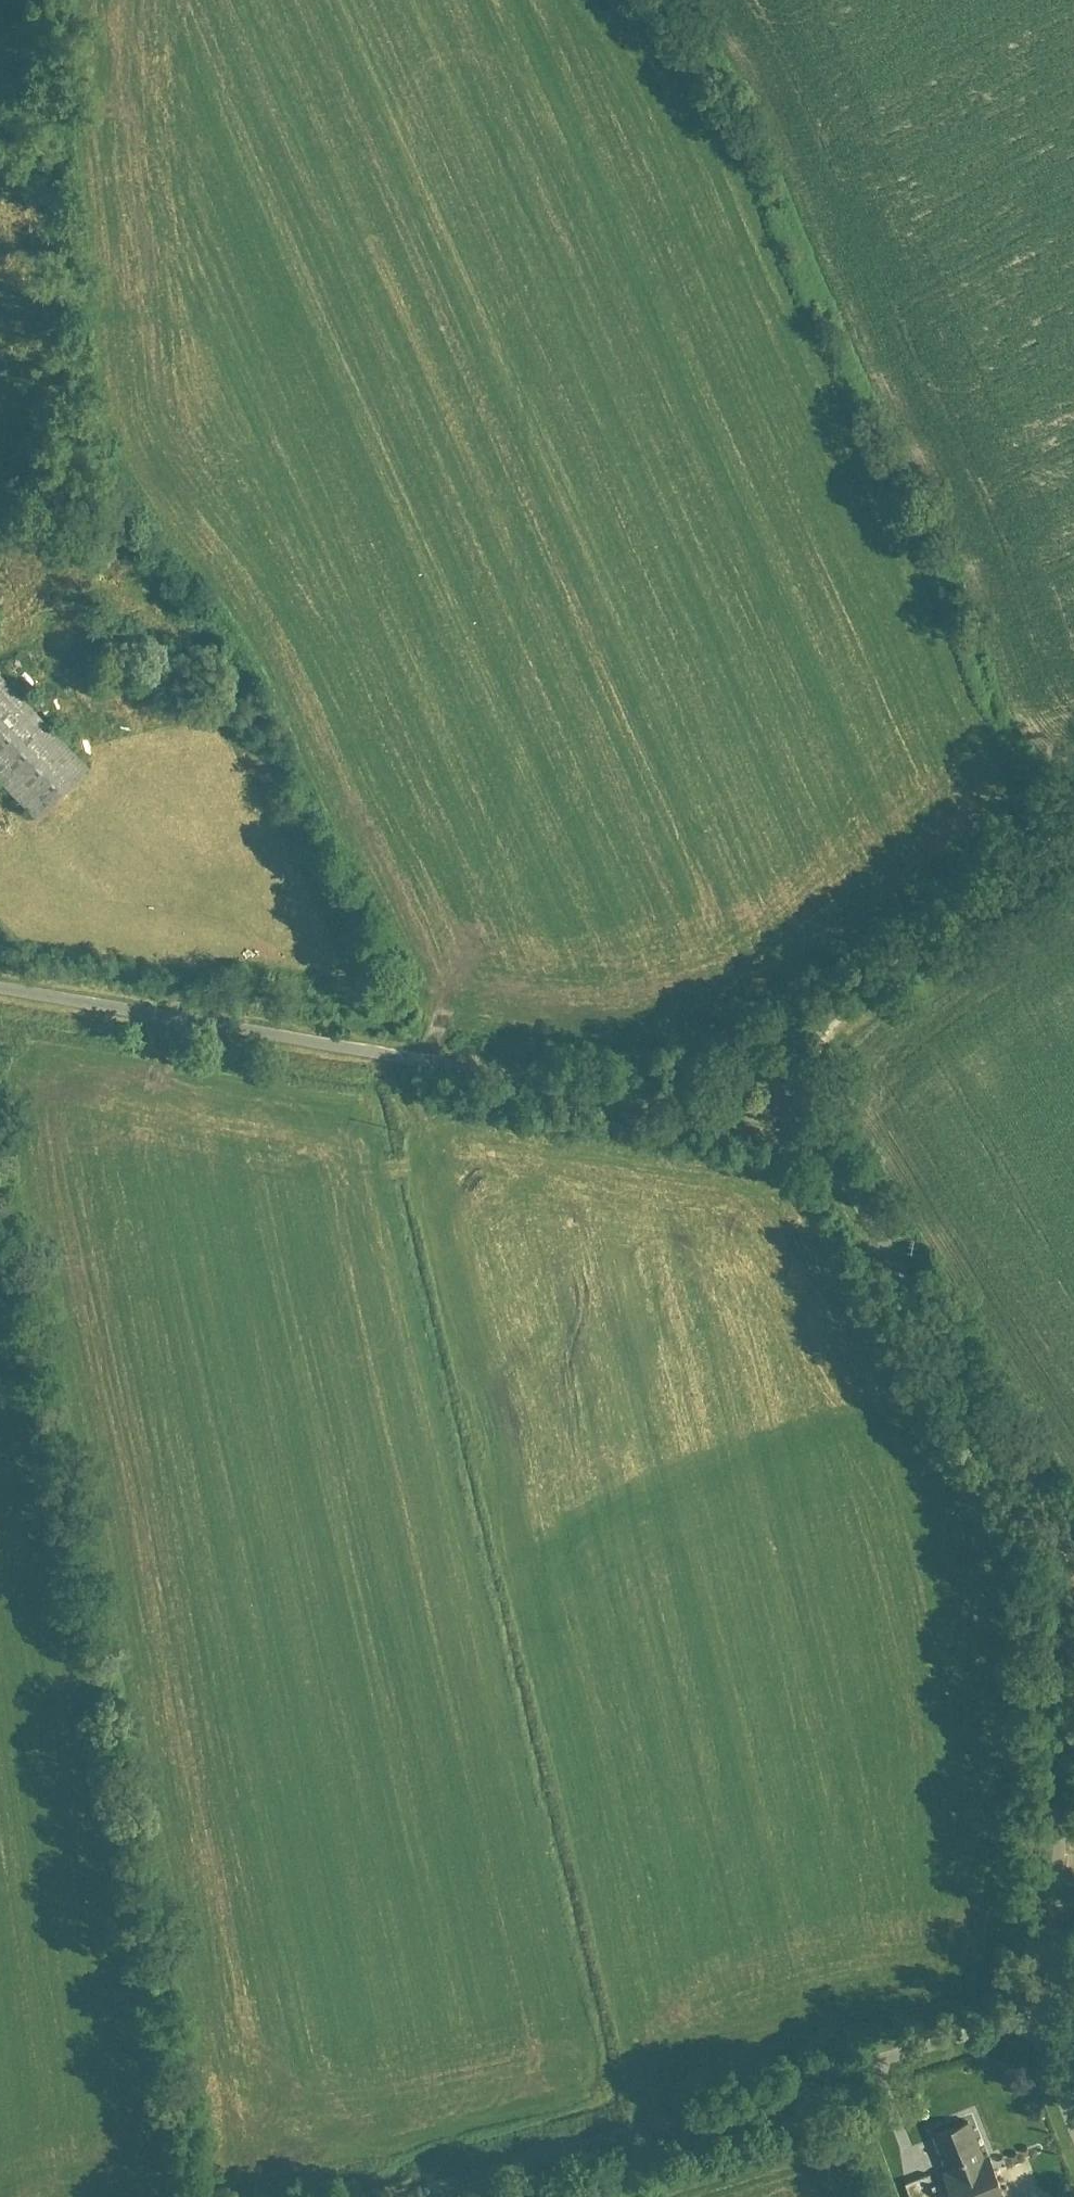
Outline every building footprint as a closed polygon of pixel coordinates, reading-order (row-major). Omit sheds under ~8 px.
[(2,675),(0,676),(0,776),(40,817),(92,767),(2,675)] [(936,2138),(958,2196),(1017,2196),(988,2119),(936,2138)] [(907,2189),(911,2196),(938,2196),(930,2179),(907,2189)]
